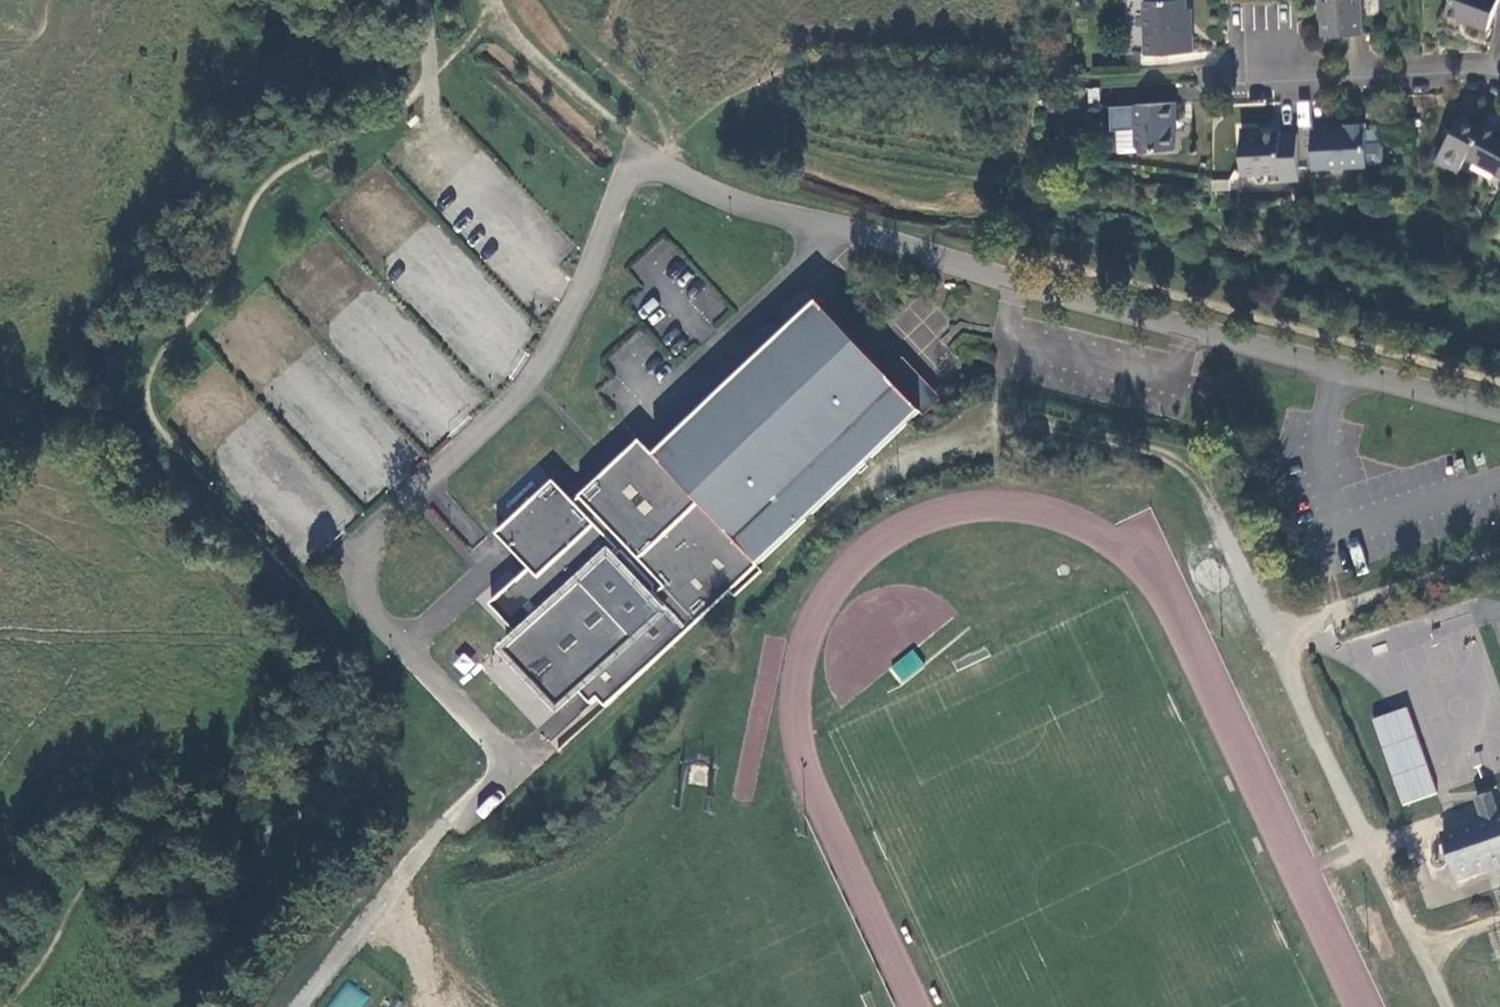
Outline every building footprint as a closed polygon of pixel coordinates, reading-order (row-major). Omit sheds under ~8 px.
[(1195,50),(1194,34),(1189,34),(1187,0),(1145,0),(1147,53),(1195,50)] [(1364,32),(1363,0),(1320,0),(1320,7),(1323,7),(1324,34),(1364,32)] [(1498,0),(1450,0),(1446,11),(1469,20),(1468,22),(1488,29),(1498,0)] [(1177,119),(1176,102),(1134,104),(1137,145),(1141,150),(1176,148),(1174,119),(1177,119)] [(1485,121),(1482,126),(1461,115),(1438,159),(1459,171),(1467,156),(1499,174),(1499,128),(1485,121)] [(1347,127),(1313,129),(1314,167),(1368,164),(1366,123),(1347,123),(1347,127)] [(1300,179),(1298,133),(1281,134),(1281,131),(1260,132),(1255,127),(1242,128),(1244,172),(1282,170),(1282,180),(1300,179)] [(710,279),(689,293),(707,321),(728,308),(710,279)] [(885,375),(818,304),(655,457),(640,441),(574,503),(554,481),(497,535),(529,570),(490,606),(520,638),(505,652),(559,709),(577,691),(590,705),(597,699),(605,708),(907,424),(920,412),(885,375)] [(885,375),(920,412),(923,415),(941,398),(904,358),(885,375)] [(462,652),(451,666),(468,680),(480,666),(462,652)] [(1371,718),(1401,806),(1437,794),(1406,706),(1371,718)] [(1477,801),(1484,821),(1499,816),(1492,796),(1477,801)] [(1499,866),(1499,816),(1484,821),(1443,834),(1459,880),(1499,866)] [(322,921),(314,913),(306,922),(313,929),(322,921)] [(369,997),(346,980),(326,1006),(361,1006),(369,997)]
